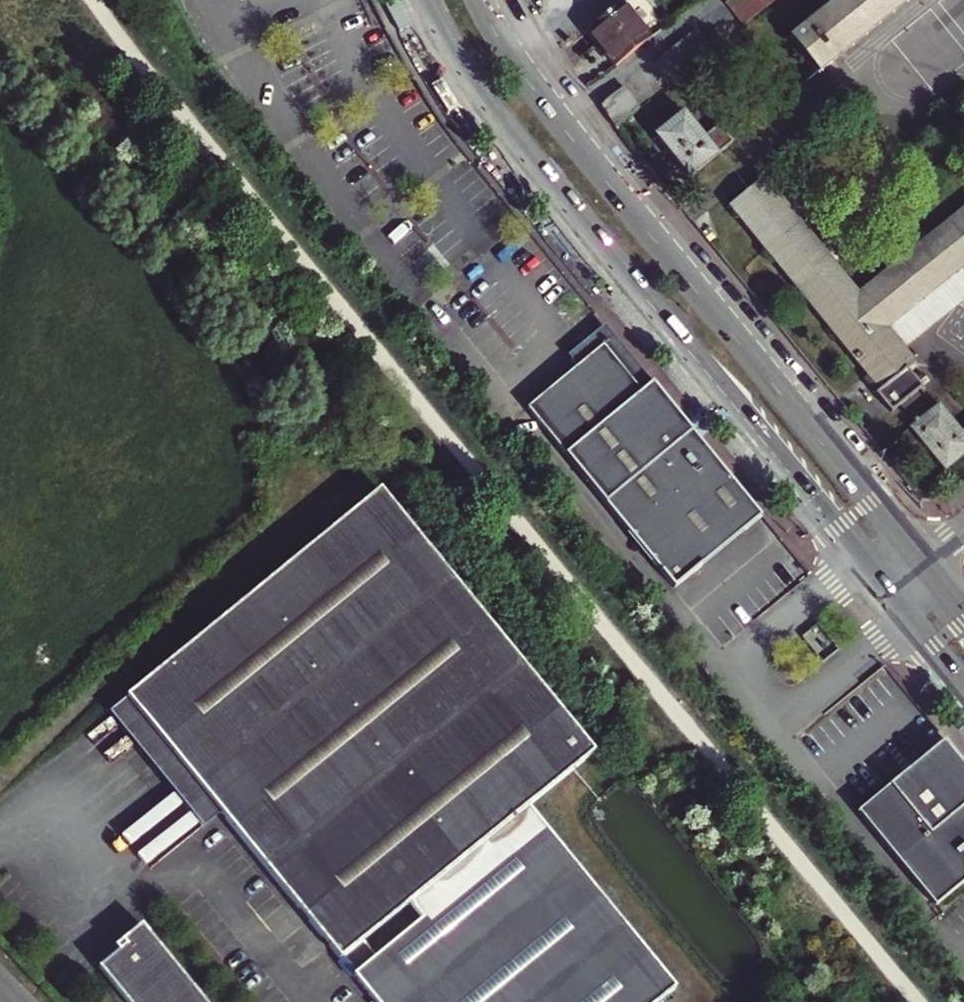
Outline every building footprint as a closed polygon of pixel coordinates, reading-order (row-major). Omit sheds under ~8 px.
[(748,23),(777,0),(733,0),(731,1),(748,23)] [(912,0),(837,0),(791,37),(819,74),(912,0)] [(617,70),(650,44),(621,8),(589,34),(617,70)] [(660,62),(675,81),(716,49),(701,30),(660,62)] [(602,108),(616,129),(643,107),(628,88),(602,108)] [(655,137),(691,179),(735,143),(721,126),(705,138),(685,113),(655,137)] [(890,329),(963,269),(963,210),(861,293),(768,178),(731,207),(869,378),(880,392),(909,370),(918,363),(890,329)] [(574,366),(600,345),(638,392),(649,383),(601,325),(565,355),(574,366)] [(638,392),(600,345),(574,366),(524,408),(535,421),(628,533),(673,587),(759,515),(733,484),(682,422),(657,393),(649,383),(638,392)] [(877,395),(891,412),(923,387),(909,370),(880,392),(877,395)] [(946,472),(963,458),(963,431),(943,405),(911,430),(946,472)] [(409,910),(465,865),(531,812),(597,759),(484,619),(384,496),(264,592),(127,701),(221,818),(339,965),(363,947),(409,910)] [(204,832),(221,818),(127,701),(109,716),(204,832)] [(963,882),(963,761),(946,739),(893,784),(860,811),(937,905),(963,882)] [(339,965),(369,1001),(668,1001),(677,995),(531,812),(465,865),(409,910),(422,925),(376,962),(363,947),(339,965)] [(140,926),(120,943),(123,947),(118,952),(97,968),(125,1001),(203,1001),(140,926)] [(118,952),(123,947),(120,943),(114,947),(118,952)]
